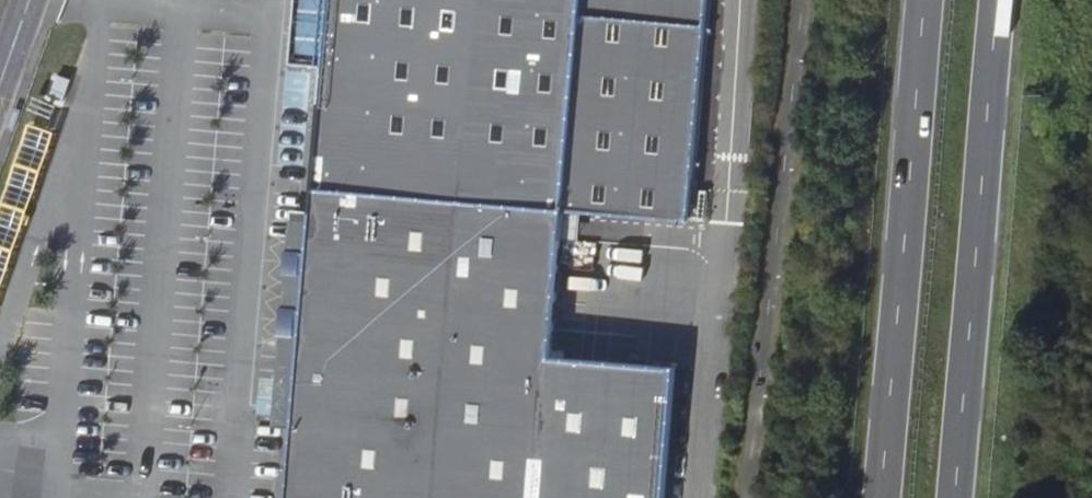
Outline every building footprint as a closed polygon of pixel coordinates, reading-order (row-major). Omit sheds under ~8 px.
[(334,0),(311,0),(306,53),(329,55),(332,21),(334,0)] [(327,73),(324,119),(694,154),(707,0),(335,0),(327,73)] [(324,119),(327,73),(307,72),(276,427),(297,429),(324,119)] [(290,497),(663,497),(694,154),(324,119),(297,429),(290,497)]
